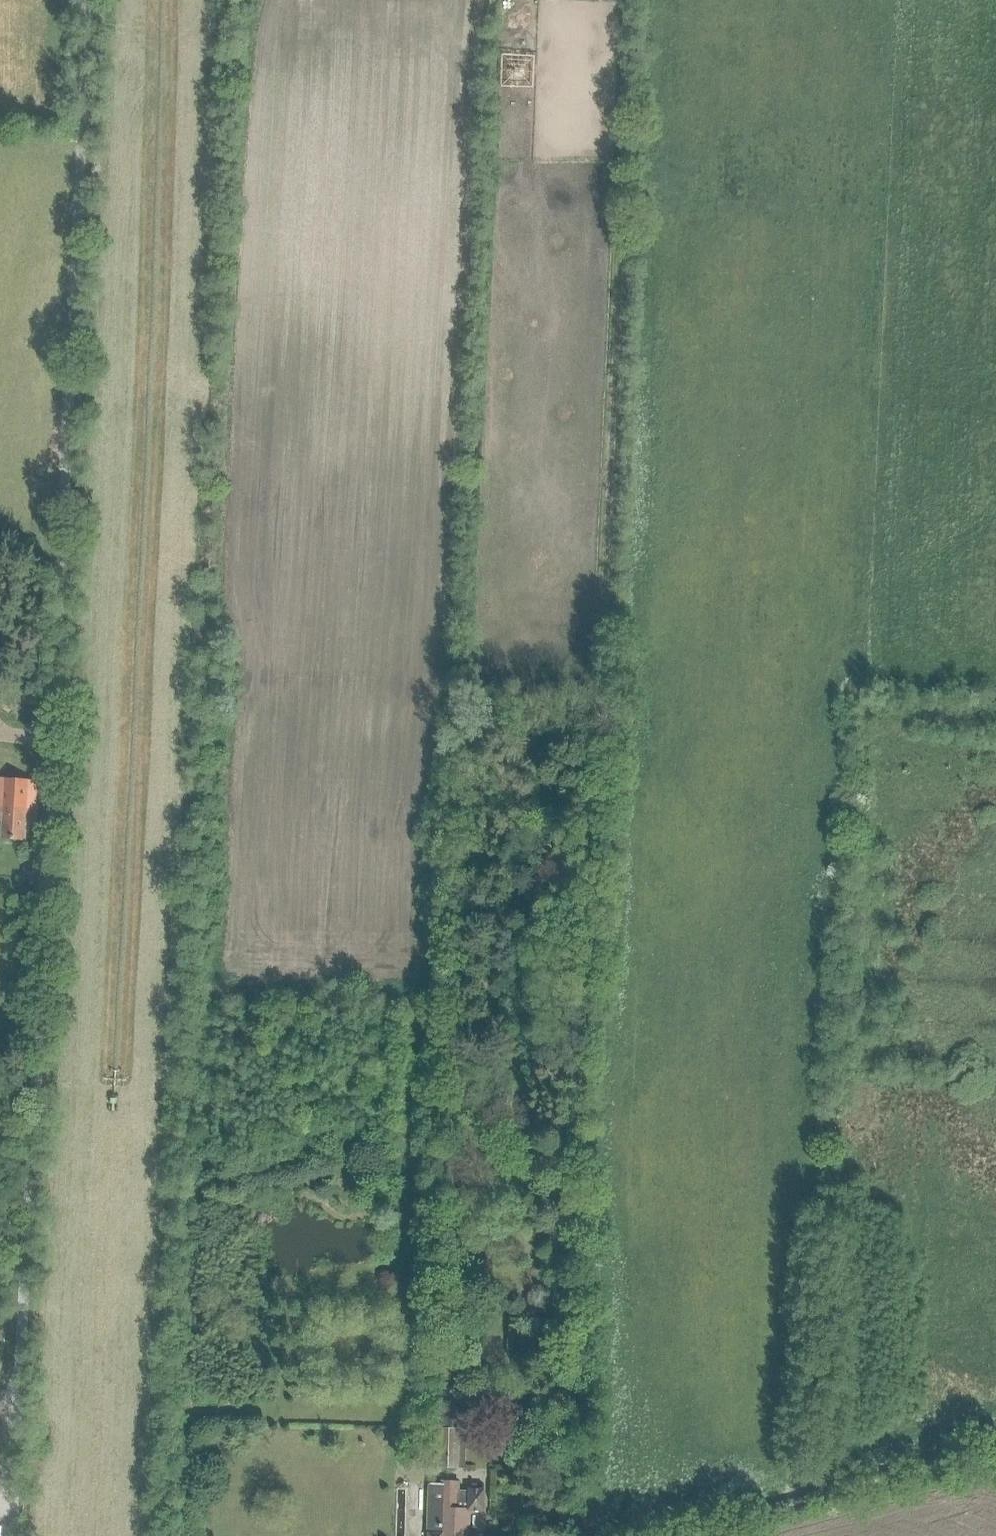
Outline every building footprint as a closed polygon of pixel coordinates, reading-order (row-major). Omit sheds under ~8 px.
[(37,780),(0,778),(0,820),(2,820),(1,838),(24,840),(25,821),(34,822),(37,780)] [(409,1384),(408,1398),(418,1399),(419,1385),(409,1384)] [(33,1443),(43,1443),(43,1427),(34,1427),(33,1443)] [(436,1468),(458,1469),(459,1428),(438,1427),(436,1468)] [(443,1482),(442,1484),(428,1484),(428,1535),(468,1535),(469,1509),(483,1510),(484,1489),(469,1488),(469,1491),(457,1490),(458,1483),(443,1482)]
